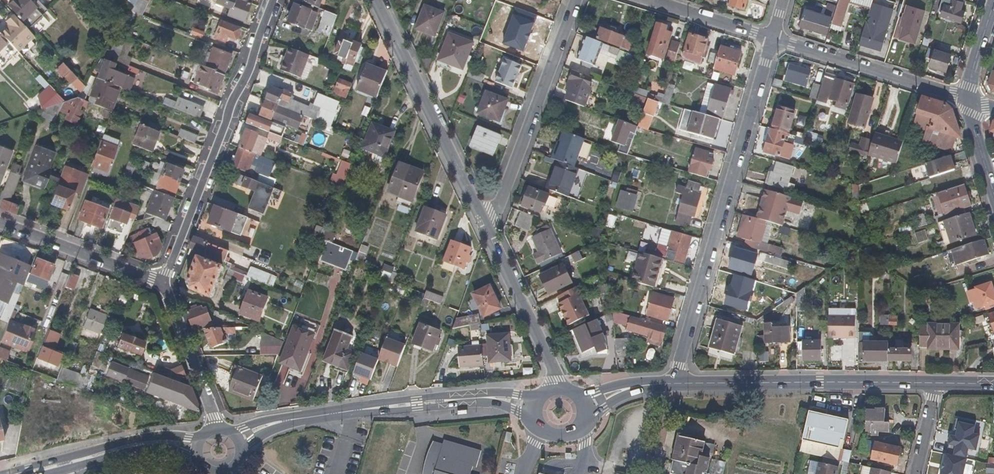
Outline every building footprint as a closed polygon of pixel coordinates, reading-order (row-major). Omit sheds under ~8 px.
[(36,0),(13,0),(7,6),(18,18),(34,34),(35,36),(48,23),(41,16),(46,11),(36,0)] [(147,2),(142,0),(136,0),(131,8),(130,10),(142,15),(147,2)] [(248,4),(238,0),(233,0),(228,14),(235,17),(235,19),(241,22),(248,4)] [(322,0),(298,0),(301,1),(303,2),(307,3),(315,7),(319,8),(322,0)] [(404,0),(400,0),(395,2),(400,14),(407,11),(408,9),(404,0)] [(747,0),(728,0),(727,3),(744,8),(747,0)] [(848,0),(850,1),(870,8),(872,0),(838,0),(831,24),(840,26),(848,0)] [(842,27),(850,1),(848,0),(840,26),(842,27)] [(961,11),(963,3),(957,1),(957,0),(943,0),(938,15),(960,23),(964,12),(961,11)] [(288,22),(295,5),(292,4),(289,12),(285,21),(288,22)] [(831,18),(835,6),(828,4),(825,12),(824,12),(823,15),(831,17),(831,18)] [(310,14),(311,11),(305,8),(301,7),(295,5),(288,22),(311,31),(316,17),(310,14)] [(436,33),(444,12),(425,5),(416,29),(423,31),(424,28),(436,33)] [(481,19),(484,12),(475,9),(473,15),(481,19)] [(825,34),(831,17),(823,15),(805,9),(799,26),(809,29),(812,30),(825,34)] [(118,24),(123,19),(120,16),(116,11),(103,24),(112,33),(119,26),(118,24)] [(337,15),(324,11),(321,20),(326,22),(333,25),(333,24),(337,15)] [(914,42),(922,17),(905,12),(901,25),(903,26),(899,38),(914,42)] [(29,32),(18,21),(11,14),(4,21),(8,24),(0,32),(0,34),(8,43),(9,43),(16,51),(23,45),(32,36),(29,32)] [(238,31),(236,28),(232,27),(219,21),(213,37),(223,41),(225,35),(233,38),(235,37),(236,36),(237,35),(237,34),(238,33),(238,31)] [(331,31),(333,25),(326,22),(324,28),(331,31)] [(594,37),(598,29),(585,24),(582,33),(594,37)] [(663,59),(671,34),(665,32),(667,27),(658,24),(656,32),(649,53),(663,59)] [(899,38),(903,26),(901,25),(897,24),(893,36),(899,38)] [(200,36),(202,31),(192,27),(190,32),(200,36)] [(617,35),(614,34),(616,30),(616,29),(611,27),(609,32),(601,29),(597,38),(619,47),(623,38),(617,35)] [(881,51),(886,34),(876,31),(865,27),(859,44),(881,51)] [(838,44),(841,37),(828,33),(826,40),(838,44)] [(463,69),(473,43),(449,34),(441,56),(450,59),(448,63),(463,69)] [(704,54),(708,40),(690,34),(688,40),(682,60),(700,65),(704,54)] [(118,54),(124,38),(116,35),(110,51),(118,54)] [(595,66),(603,43),(585,37),(577,59),(595,66)] [(629,51),(632,41),(623,38),(619,47),(629,51)] [(355,62),(361,47),(361,45),(352,42),(352,44),(344,41),(343,44),(340,43),(338,48),(337,49),(335,54),(338,56),(347,59),(345,63),(348,64),(354,66),(355,62)] [(674,62),(680,44),(672,42),(666,59),(674,62)] [(617,56),(620,50),(611,46),(608,53),(617,56)] [(299,78),(309,55),(300,52),(289,47),(280,70),(299,78)] [(360,63),(365,49),(361,47),(355,62),(360,63)] [(734,75),(741,53),(721,47),(714,69),(734,75)] [(931,60),(935,50),(929,48),(925,58),(931,60)] [(223,73),(230,55),(215,49),(214,53),(219,55),(217,59),(212,57),(209,55),(204,67),(208,68),(213,70),(223,73)] [(945,71),(950,55),(950,54),(935,50),(931,60),(929,66),(945,71)] [(113,63),(116,56),(112,54),(105,51),(100,58),(102,59),(113,63)] [(448,63),(450,59),(441,56),(438,64),(446,68),(448,63)] [(637,78),(640,69),(643,60),(635,58),(629,77),(631,78),(630,83),(636,86),(636,84),(638,80),(637,78)] [(109,74),(113,63),(102,59),(99,69),(95,77),(99,79),(105,81),(106,81),(109,74)] [(512,88),(521,65),(504,59),(495,81),(512,88)] [(76,78),(69,71),(62,63),(54,70),(57,73),(61,77),(62,76),(69,83),(70,84),(76,78)] [(196,74),(199,65),(194,63),(191,71),(196,74)] [(380,92),(387,73),(366,64),(355,91),(367,96),(377,100),(380,92)] [(215,93),(221,76),(213,72),(213,70),(208,68),(204,67),(199,65),(196,74),(193,82),(206,88),(206,89),(215,93)] [(805,86),(809,71),(790,65),(786,79),(805,86)] [(482,81),(485,74),(471,68),(468,76),(482,81)] [(350,88),(356,74),(343,69),(343,71),(345,73),(342,81),(339,79),(336,87),(334,86),(332,93),(346,99),(350,88)] [(589,94),(591,87),(589,86),(592,78),(573,71),(566,89),(569,91),(565,100),(567,100),(592,110),(596,97),(589,94)] [(56,82),(61,77),(57,73),(52,78),(56,82)] [(50,80),(45,74),(42,78),(47,83),(50,80)] [(847,105),(853,85),(824,76),(821,86),(817,96),(830,100),(840,103),(843,104),(847,105)] [(56,82),(52,78),(50,80),(47,83),(47,84),(54,91),(59,85),(56,82)] [(79,93),(84,86),(76,78),(70,84),(69,83),(67,86),(69,89),(77,97),(79,93)] [(100,98),(105,84),(104,83),(96,80),(90,95),(96,97),(100,98)] [(113,98),(115,92),(117,86),(115,85),(112,84),(106,81),(105,81),(104,83),(105,84),(100,98),(113,103),(114,99),(113,98)] [(54,91),(47,84),(47,83),(45,85),(37,92),(30,99),(37,106),(40,109),(42,108),(44,108),(56,104),(60,103),(62,102),(64,102),(62,99),(54,91)] [(721,120),(730,90),(708,83),(706,90),(701,108),(708,110),(706,116),(718,119),(721,120)] [(817,96),(821,86),(814,84),(809,98),(816,100),(817,96)] [(84,95),(88,87),(84,86),(79,93),(84,95)] [(648,94),(649,91),(636,86),(633,93),(635,94),(648,99),(658,102),(662,103),(663,99),(648,94)] [(309,107),(290,100),(293,94),(277,87),(275,89),(271,87),(266,101),(285,108),(304,115),(307,116),(317,121),(322,109),(310,104),(309,107)] [(669,105),(674,89),(667,87),(663,99),(662,103),(669,105)] [(77,97),(69,89),(67,91),(74,98),(77,97)] [(498,121),(507,100),(487,92),(479,113),(498,121)] [(258,104),(260,98),(249,94),(247,100),(258,104)] [(645,105),(648,99),(635,94),(634,96),(633,100),(645,105)] [(859,106),(862,96),(857,94),(854,104),(859,106)] [(93,104),(96,97),(90,95),(87,102),(93,104)] [(564,107),(567,100),(565,100),(553,95),(550,102),(564,107)] [(864,127),(873,99),(862,96),(859,106),(854,104),(850,118),(852,120),(850,125),(853,126),(854,124),(864,127)] [(74,123),(79,110),(78,110),(80,106),(82,100),(77,97),(74,98),(64,102),(62,102),(59,111),(66,114),(64,119),(74,123)] [(113,103),(100,98),(96,97),(93,104),(101,107),(103,107),(110,110),(113,103)] [(960,138),(950,108),(946,105),(921,97),(913,123),(926,127),(931,129),(943,133),(954,137),(960,138)] [(40,109),(37,106),(30,99),(28,101),(33,105),(37,110),(40,109)] [(198,118),(202,108),(180,99),(176,109),(178,109),(187,113),(196,117),(198,118)] [(654,113),(656,108),(658,102),(648,99),(645,105),(643,113),(653,117),(654,113)] [(304,115),(285,108),(266,101),(261,115),(289,126),(298,129),(304,115)] [(53,121),(60,103),(56,104),(44,108),(42,108),(39,116),(53,121)] [(788,134),(794,111),(777,106),(770,129),(788,134)] [(706,116),(708,110),(701,108),(699,114),(706,116)] [(331,126),(335,114),(322,109),(317,121),(331,126)] [(648,130),(653,117),(643,113),(638,127),(643,129),(648,130)] [(712,139),(718,119),(706,116),(699,114),(696,113),(690,133),(712,139)] [(285,128),(263,119),(249,114),(246,123),(261,129),(268,132),(277,136),(282,137),(285,128)] [(716,141),(722,120),(721,120),(718,119),(712,139),(716,141)] [(628,138),(628,136),(628,135),(626,134),(628,133),(628,132),(635,135),(636,131),(638,127),(620,120),(618,126),(616,129),(612,142),(613,143),(621,145),(618,152),(627,155),(633,140),(628,138)] [(383,163),(395,132),(373,124),(364,148),(377,154),(375,157),(376,160),(383,163)] [(143,134),(146,128),(138,125),(136,131),(143,134)] [(148,151),(155,131),(146,128),(143,134),(136,131),(131,145),(148,151)] [(193,142),(196,134),(180,128),(177,136),(181,138),(187,140),(192,142),(193,142)] [(493,155),(500,137),(478,128),(474,137),(483,140),(479,149),(493,155)] [(782,150),(784,140),(788,141),(789,137),(791,138),(792,135),(788,134),(770,129),(768,128),(766,135),(769,136),(767,141),(765,145),(764,145),(763,149),(764,152),(779,156),(780,154),(782,150)] [(265,145),(267,139),(266,138),(264,138),(258,135),(258,134),(247,129),(244,136),(239,148),(242,149),(260,156),(265,145)] [(575,168),(586,140),(563,131),(560,141),(562,141),(559,148),(556,147),(551,159),(556,161),(559,162),(575,168)] [(280,143),(282,137),(277,136),(268,132),(266,138),(267,139),(270,140),(280,143)] [(183,151),(187,140),(181,138),(177,136),(170,133),(168,133),(164,144),(183,151)] [(950,150),(954,137),(943,133),(941,139),(932,136),(929,143),(950,150)] [(304,146),(308,135),(303,134),(299,144),(304,146)] [(895,165),(902,143),(874,134),(868,156),(895,165)] [(803,146),(805,139),(804,139),(796,136),(794,143),(803,146)] [(479,149),(483,140),(474,137),(471,146),(479,149)] [(848,151),(850,146),(851,143),(839,139),(836,148),(848,151)] [(618,152),(621,145),(613,143),(611,149),(618,152)] [(33,174),(40,156),(43,148),(35,145),(25,171),(33,174)] [(858,154),(859,149),(850,146),(848,151),(858,154)] [(10,151),(0,148),(0,176),(3,169),(5,164),(10,151)] [(47,168),(53,151),(43,148),(40,156),(33,174),(29,183),(43,188),(44,185),(47,177),(49,173),(50,170),(50,169),(47,168)] [(248,173),(252,162),(257,164),(260,156),(242,149),(239,148),(235,160),(233,166),(248,173)] [(106,171),(112,155),(104,152),(97,149),(94,157),(91,165),(106,171)] [(710,171),(713,160),(707,158),(708,156),(709,153),(696,149),(693,160),(689,173),(707,179),(710,171)] [(955,170),(951,156),(926,164),(930,178),(933,177),(955,170)] [(128,180),(134,164),(127,161),(121,177),(126,179),(128,180)] [(339,161),(333,183),(344,186),(350,164),(339,161)] [(549,190),(559,162),(556,161),(546,189),(549,190)] [(568,197),(578,169),(575,168),(559,162),(549,190),(568,197)] [(783,195),(792,166),(777,162),(773,173),(771,173),(767,184),(769,184),(768,190),(783,195)] [(412,201),(421,177),(407,172),(409,167),(400,163),(389,192),(398,196),(412,201)] [(177,181),(181,170),(165,164),(164,165),(162,170),(160,174),(167,177),(177,181)] [(80,193),(87,175),(87,174),(73,169),(63,165),(61,171),(77,178),(72,191),(80,194),(80,193)] [(18,174),(16,173),(18,168),(11,166),(7,176),(2,191),(0,195),(0,205),(0,206),(0,209),(12,213),(14,214),(17,206),(9,203),(7,202),(9,197),(14,185),(18,174)] [(423,172),(409,167),(407,172),(421,177),(423,172)] [(962,179),(959,169),(955,170),(933,177),(934,181),(937,180),(938,184),(946,182),(948,184),(962,179)] [(72,191),(77,178),(61,171),(60,174),(59,176),(55,187),(49,203),(65,209),(69,200),(72,191)] [(272,187),(274,180),(259,173),(255,181),(272,187)] [(177,181),(167,177),(160,174),(158,179),(156,185),(172,192),(177,181)] [(282,191),(272,187),(255,181),(239,175),(236,184),(257,191),(279,200),(282,191)] [(694,217),(700,195),(698,194),(700,186),(688,183),(686,189),(678,186),(676,191),(685,194),(677,219),(689,223),(691,216),(694,217)] [(964,207),(970,205),(968,199),(970,198),(968,191),(966,192),(965,186),(937,195),(943,214),(947,213),(949,219),(966,213),(964,207)] [(553,209),(557,199),(548,195),(529,188),(526,198),(522,206),(538,212),(545,215),(548,207),(553,209)] [(174,198),(165,194),(152,189),(143,212),(154,217),(165,221),(174,198)] [(781,226),(786,210),(799,214),(803,201),(783,195),(768,190),(765,190),(756,219),(772,223),(780,226),(781,226)] [(631,212),(636,196),(621,191),(617,207),(631,212)] [(409,208),(412,201),(398,196),(395,203),(409,208)] [(866,204),(866,199),(858,201),(858,207),(866,204)] [(245,217),(229,211),(215,206),(214,206),(208,224),(238,235),(245,217)] [(123,223),(127,213),(112,207),(108,218),(115,220),(123,223)] [(436,239),(445,215),(425,207),(416,231),(436,239)] [(99,225),(102,217),(95,215),(86,211),(81,209),(80,211),(77,220),(83,222),(92,226),(98,228),(99,225)] [(529,230),(534,217),(520,211),(515,225),(529,230)] [(975,235),(971,223),(968,213),(966,213),(949,219),(943,221),(951,244),(975,235)] [(740,238),(747,216),(743,215),(736,237),(740,238)] [(927,225),(923,215),(914,218),(917,228),(927,225)] [(760,238),(762,232),(763,226),(770,228),(772,223),(756,219),(747,216),(740,238),(744,240),(742,246),(756,250),(760,238)] [(165,221),(154,217),(152,223),(167,228),(169,222),(165,221)] [(120,233),(123,223),(115,220),(108,218),(105,228),(120,233)] [(687,228),(689,223),(677,219),(676,224),(687,228)] [(322,239),(326,230),(314,225),(308,241),(320,246),(322,239)] [(562,252),(551,228),(547,226),(537,230),(539,234),(538,235),(532,237),(538,251),(532,253),(536,264),(562,252)] [(158,244),(153,233),(148,235),(145,229),(134,234),(128,236),(133,249),(136,256),(145,258),(153,255),(154,254),(159,246),(158,244)] [(332,243),(335,234),(326,230),(322,239),(332,243)] [(684,263),(691,237),(672,231),(666,251),(668,252),(666,258),(684,263)] [(228,251),(215,247),(208,244),(205,243),(205,241),(193,237),(189,248),(190,248),(188,254),(197,257),(199,258),(201,252),(220,260),(224,261),(228,251)] [(341,255),(344,247),(332,243),(322,239),(320,246),(319,247),(324,249),(320,260),(337,266),(341,255)] [(987,255),(982,240),(962,247),(964,256),(966,261),(987,255)] [(468,255),(471,248),(451,241),(447,252),(444,261),(463,268),(466,261),(468,255)] [(366,254),(368,247),(361,244),(359,251),(366,254)] [(661,259),(664,247),(659,245),(655,257),(661,259)] [(780,257),(783,249),(767,245),(765,253),(766,253),(773,255),(780,257)] [(346,264),(352,250),(345,248),(344,247),(341,255),(337,266),(344,269),(346,264)] [(753,266),(756,256),(734,249),(727,273),(735,275),(745,278),(746,274),(750,275),(753,266)] [(583,258),(580,250),(571,255),(574,262),(583,258)] [(363,262),(366,254),(359,251),(358,253),(356,259),(363,262)] [(220,260),(201,252),(199,258),(200,258),(218,265),(220,260)] [(654,288),(663,259),(661,259),(655,257),(640,253),(632,282),(654,288)] [(777,266),(779,259),(772,257),(773,255),(766,253),(765,255),(760,253),(758,260),(777,266)] [(29,267),(20,263),(14,261),(14,260),(4,256),(0,254),(0,298),(3,299),(12,279),(22,283),(23,282),(24,278),(26,274),(29,267)] [(210,297),(222,267),(218,265),(200,258),(199,258),(197,257),(187,282),(189,288),(210,297)] [(46,279),(52,265),(35,258),(29,273),(34,275),(37,276),(46,279)] [(234,272),(237,266),(227,262),(225,268),(228,269),(234,272)] [(394,268),(384,264),(382,270),(383,270),(391,273),(392,273),(394,268)] [(571,283),(563,265),(540,276),(548,294),(571,283)] [(229,285),(234,272),(228,269),(223,282),(229,285)] [(280,279),(269,275),(256,270),(252,279),(256,280),(273,287),(277,288),(280,279)] [(389,280),(391,273),(383,270),(380,277),(383,279),(389,281),(389,280)] [(72,291),(78,275),(69,271),(68,273),(63,287),(72,291)] [(733,280),(735,275),(727,273),(724,272),(722,278),(726,279),(728,278),(733,280)] [(400,285),(403,277),(392,273),(391,273),(389,280),(397,284),(400,285)] [(759,282),(745,278),(735,275),(733,280),(735,281),(758,288),(759,282)] [(743,293),(733,289),(735,281),(733,280),(728,278),(726,279),(721,298),(739,304),(743,293)] [(991,282),(975,287),(976,289),(970,291),(976,309),(982,307),(983,308),(993,304),(993,293),(991,282)] [(588,291),(585,284),(577,288),(580,294),(588,291)] [(501,307),(489,286),(473,294),(479,306),(484,316),(501,307)] [(443,296),(426,289),(425,293),(424,297),(427,297),(432,300),(440,303),(443,296)] [(18,295),(18,293),(10,290),(4,304),(0,314),(0,319),(7,322),(8,318),(10,315),(13,308),(18,295)] [(257,320),(266,298),(248,291),(240,313),(257,320)] [(667,321),(673,299),(653,294),(647,315),(667,321)] [(587,317),(577,296),(558,305),(568,326),(587,317)] [(774,308),(783,302),(784,302),(781,297),(772,304),(774,308)] [(785,306),(794,301),(791,297),(784,302),(783,302),(785,306)] [(212,323),(206,308),(204,308),(201,309),(201,307),(197,308),(196,305),(192,307),(193,309),(186,312),(193,328),(201,325),(202,326),(212,323)] [(101,332),(107,316),(97,312),(89,309),(82,326),(101,332)] [(226,316),(219,313),(212,310),(213,316),(224,320),(226,316)] [(660,344),(665,326),(612,310),(611,311),(611,313),(612,322),(626,326),(624,331),(648,338),(647,340),(660,344)] [(480,322),(479,318),(478,316),(455,320),(452,327),(469,324),(480,322)] [(855,338),(855,317),(828,317),(828,338),(855,338)] [(27,338),(32,326),(23,322),(22,324),(8,318),(7,322),(3,331),(1,338),(13,343),(24,347),(27,338)] [(605,351),(607,332),(604,334),(597,318),(593,320),(572,330),(582,352),(595,346),(597,351),(605,351)] [(734,356),(742,327),(718,320),(709,349),(734,356)] [(789,344),(789,328),(772,328),(772,323),(769,323),(764,323),(764,337),(765,344),(772,344),(780,343),(789,344)] [(437,337),(439,331),(420,324),(412,343),(414,344),(420,346),(432,350),(435,343),(437,337)] [(957,349),(958,338),(958,330),(958,325),(929,324),(928,327),(928,347),(928,349),(940,349),(957,349)] [(307,351),(314,334),(294,326),(287,344),(280,363),(290,366),(292,363),(301,366),(307,351)] [(928,347),(928,327),(919,326),(919,347),(928,347)] [(223,338),(221,334),(219,329),(211,329),(205,331),(208,339),(211,347),(224,342),(223,338)] [(355,350),(360,339),(336,330),(330,345),(324,361),(326,361),(327,362),(334,364),(348,369),(350,364),(355,350)] [(582,352),(572,330),(568,332),(579,353),(582,352)] [(138,353),(142,341),(121,333),(116,345),(124,348),(138,353)] [(509,348),(508,337),(508,334),(497,334),(487,335),(489,361),(495,361),(495,357),(499,357),(499,359),(503,359),(510,358),(509,351),(509,348)] [(399,362),(403,350),(405,345),(393,340),(386,338),(381,352),(378,359),(388,362),(397,366),(399,362)] [(628,339),(615,341),(616,348),(629,346),(628,339)] [(659,348),(660,344),(647,340),(646,344),(659,348)] [(820,353),(820,350),(820,341),(803,341),(802,361),(820,360),(820,353)] [(887,361),(888,350),(888,343),(863,343),(863,348),(863,352),(863,357),(863,361),(887,361)] [(483,363),(481,344),(458,345),(459,366),(483,364),(483,363)] [(56,364),(60,354),(40,346),(39,347),(36,357),(43,360),(46,361),(56,364)] [(274,354),(274,346),(260,346),(260,354),(266,354),(274,354)] [(98,367),(101,359),(103,353),(100,352),(96,350),(90,364),(98,367)] [(910,362),(910,350),(901,350),(894,350),(888,350),(887,361),(910,362)] [(376,366),(378,359),(368,355),(361,353),(354,371),(352,377),(359,380),(361,374),(371,377),(376,366)] [(180,365),(176,355),(168,358),(164,359),(164,360),(161,366),(170,369),(180,365)] [(161,366),(164,360),(154,357),(150,366),(146,364),(148,361),(142,359),(139,367),(148,370),(153,372),(159,374),(161,366)] [(126,377),(129,369),(121,365),(111,362),(107,374),(115,377),(122,380),(124,381),(126,377)] [(348,369),(334,364),(327,362),(326,364),(347,372),(348,369)] [(183,374),(183,372),(180,365),(170,369),(161,366),(159,374),(173,379),(178,381),(180,378),(182,375),(183,374)] [(83,382),(86,375),(68,368),(61,366),(56,379),(60,381),(70,385),(81,389),(83,382)] [(261,376),(251,372),(237,366),(234,373),(230,382),(228,387),(238,391),(253,397),(257,387),(261,376)] [(90,384),(94,375),(87,372),(86,375),(83,382),(90,384)] [(195,404),(188,386),(188,385),(178,381),(173,379),(159,374),(153,372),(150,378),(154,379),(153,383),(150,391),(146,390),(145,392),(150,394),(159,397),(172,402),(191,409),(193,410),(196,411),(198,411),(195,404)] [(253,397),(238,391),(228,387),(227,390),(235,394),(252,400),(253,397)] [(838,451),(840,443),(844,443),(848,423),(826,417),(822,416),(823,412),(810,408),(808,414),(805,427),(799,454),(834,461),(837,451),(838,451)] [(888,435),(888,425),(886,425),(886,410),(867,410),(866,433),(873,434),(873,430),(878,430),(878,434),(888,435)] [(805,427),(808,414),(801,412),(798,425),(805,427)] [(993,431),(993,429),(986,427),(984,435),(993,437),(993,431)] [(509,444),(511,434),(505,433),(503,442),(509,444)] [(991,443),(993,437),(984,435),(979,434),(978,440),(991,443)] [(708,460),(701,458),(704,444),(679,438),(671,473),(705,473),(708,460)] [(472,468),(475,469),(480,452),(443,441),(442,445),(441,448),(430,445),(428,452),(424,461),(422,471),(421,473),(470,473),(472,468)] [(896,467),(900,450),(882,446),(878,463),(896,467)] [(966,460),(945,455),(941,473),(963,473),(966,460)] [(725,463),(711,460),(708,473),(723,473),(725,463)] [(993,465),(987,464),(984,473),(993,473),(993,466),(993,465)] [(837,469),(818,465),(816,473),(836,473),(837,469)]
